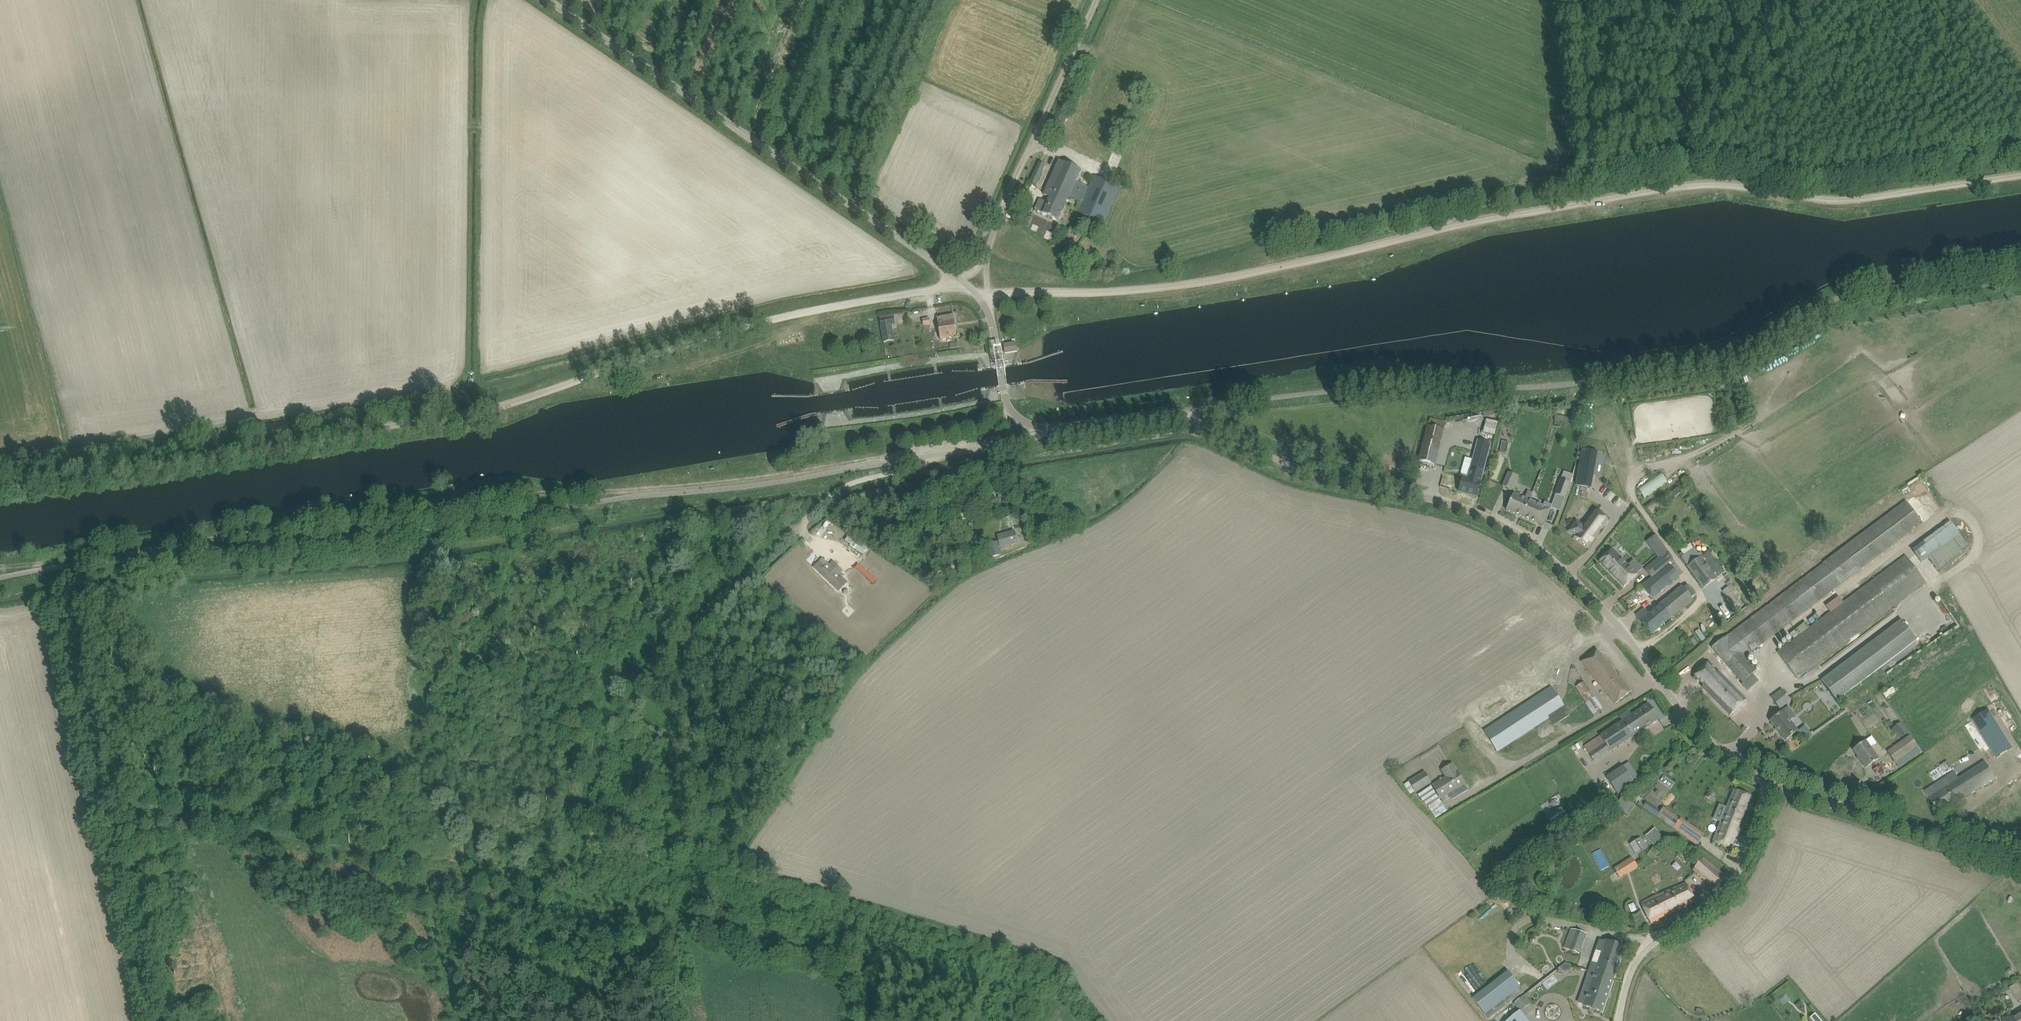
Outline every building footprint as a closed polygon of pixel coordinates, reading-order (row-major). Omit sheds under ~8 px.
[(1061,114),(1058,121),(1064,124),(1067,117),(1061,114)] [(1040,199),(1039,201),(1035,210),(1059,221),(1070,197),(1082,203),(1078,212),(1104,224),(1120,188),(1094,176),(1089,188),(1076,182),(1082,171),(1060,161),(1044,195),(1048,197),(1046,202),(1040,199)] [(1036,186),(1046,165),(1040,162),(1030,183),(1036,186)] [(893,314),(880,316),(881,320),(884,342),(891,342),(894,341),(892,325),(894,325),(894,318),(893,317),(893,314)] [(954,315),(944,317),(937,318),(941,340),(949,339),(949,337),(957,336),(954,315)] [(930,317),(923,318),(923,320),(920,321),(920,323),(919,323),(920,329),(924,328),(924,329),(931,328),(930,317)] [(780,342),(803,340),(802,333),(779,335),(780,342)] [(1016,343),(1004,344),(1004,348),(1005,353),(1007,353),(1018,352),(1017,348),(1017,347),(1017,346),(1016,343)] [(1435,465),(1437,455),(1443,431),(1427,427),(1419,461),(1435,465)] [(1463,477),(1459,492),(1477,497),(1481,481),(1479,481),(1481,473),(1483,473),(1491,445),(1479,441),(1471,471),(1472,471),(1470,479),(1463,477)] [(1582,456),(1576,485),(1591,488),(1597,458),(1582,456)] [(1408,463),(1401,461),(1397,474),(1405,476),(1408,463)] [(1572,480),(1576,465),(1571,464),(1567,479),(1572,480)] [(1517,476),(1509,473),(1503,486),(1511,490),(1517,476)] [(1645,494),(1670,482),(1666,475),(1641,486),(1645,494)] [(1570,483),(1561,480),(1555,494),(1565,498),(1570,483)] [(1682,491),(1678,487),(1672,491),(1675,496),(1682,491)] [(1506,510),(1522,517),(1529,500),(1530,501),(1533,494),(1528,492),(1525,498),(1514,494),(1510,501),(1506,510)] [(1529,500),(1522,517),(1543,527),(1548,517),(1551,510),(1530,501),(1529,500)] [(1744,657),(1840,583),(1920,522),(1905,502),(1825,563),(1823,562),(1712,647),(1742,682),(1756,670),(1744,657)] [(1608,519),(1594,510),(1583,526),(1576,521),(1569,531),(1575,536),(1574,537),(1588,547),(1608,519)] [(1952,525),(1915,553),(1922,562),(1924,560),(1927,558),(1937,570),(1937,569),(1962,550),(1968,546),(1952,525)] [(1001,547),(1018,542),(1015,532),(998,536),(1001,547)] [(849,535),(844,541),(862,555),(864,553),(867,549),(868,547),(851,533),(849,535)] [(998,541),(986,545),(990,558),(1001,555),(998,541)] [(1660,542),(1652,548),(1659,558),(1653,563),(1660,571),(1668,564),(1673,560),(1660,542)] [(1701,552),(1698,553),(1697,552),(1698,551),(1696,548),(1682,558),(1704,588),(1725,572),(1709,551),(1704,555),(1701,552)] [(1612,550),(1600,562),(1624,587),(1637,574),(1636,573),(1641,568),(1633,560),(1628,565),(1612,550)] [(1794,639),(1778,652),(1779,653),(1798,678),(1801,676),(1811,669),(1925,582),(1904,555),(1842,602),(1839,597),(1826,606),(1830,612),(1809,627),(1805,622),(1790,634),(1794,639)] [(867,560),(862,567),(866,571),(868,569),(887,585),(892,579),(880,569),(881,568),(875,562),(872,565),(867,560)] [(839,592),(847,584),(842,578),(839,575),(842,571),(834,562),(830,566),(828,564),(825,567),(820,562),(814,567),(839,592)] [(1668,564),(1650,579),(1661,592),(1679,577),(1668,564)] [(1645,609),(1637,615),(1651,634),(1692,600),(1682,587),(1648,614),(1645,609)] [(1916,641),(1900,621),(1821,681),(1837,700),(1916,641)] [(1583,661),(1616,703),(1631,691),(1599,649),(1583,661)] [(1709,662),(1693,678),(1697,682),(1698,680),(1703,685),(1702,687),(1730,716),(1746,700),(1718,671),(1716,672),(1712,667),(1713,666),(1709,662)] [(1497,691),(1510,712),(1550,686),(1537,665),(1497,691)] [(1577,686),(1584,698),(1587,702),(1585,704),(1594,716),(1603,709),(1594,697),(1592,694),(1584,682),(1577,686)] [(1551,687),(1484,731),(1497,751),(1550,717),(1555,725),(1570,716),(1564,707),(1551,687)] [(1790,700),(1790,699),(1783,690),(1772,698),(1780,708),(1790,700)] [(1610,751),(1650,725),(1659,719),(1649,704),(1632,715),(1629,711),(1619,717),(1621,720),(1619,721),(1620,723),(1584,747),(1593,761),(1609,750),(1610,751)] [(1789,708),(1779,715),(1771,721),(1786,740),(1797,731),(1789,721),(1795,716),(1789,708)] [(1989,710),(1973,720),(1997,758),(2012,748),(1989,710)] [(1901,723),(1893,729),(1900,739),(1908,732),(1901,723)] [(1895,761),(1917,745),(1910,735),(1888,751),(1895,761)] [(1872,736),(1861,744),(1853,750),(1866,768),(1879,759),(1870,747),(1877,742),(1872,736)] [(1951,785),(1961,801),(1996,779),(1985,763),(1961,778),(1961,779),(1951,785)] [(1876,764),(1869,767),(1871,773),(1878,770),(1876,764)] [(1447,778),(1433,786),(1440,798),(1465,784),(1459,775),(1457,772),(1456,772),(1452,765),(1443,771),(1447,778)] [(1623,767),(1606,778),(1617,795),(1634,784),(1629,776),(1623,767)] [(1415,792),(1431,783),(1425,773),(1409,782),(1415,792)] [(1936,785),(1926,791),(1930,798),(1940,814),(1949,809),(1961,801),(1951,785),(1961,779),(1961,778),(1959,780),(1955,773),(1946,779),(1948,783),(1939,789),(1936,785)] [(1734,789),(1731,799),(1727,807),(1719,804),(1713,819),(1721,823),(1713,841),(1730,848),(1752,796),(1734,789)] [(1709,791),(1706,797),(1713,800),(1716,795),(1709,791)] [(1622,797),(1615,807),(1628,815),(1635,805),(1622,797)] [(1563,807),(1548,817),(1553,826),(1569,817),(1563,807)] [(1660,811),(1656,817),(1663,822),(1697,845),(1704,835),(1670,812),(1670,813),(1663,808),(1660,811)] [(1655,828),(1645,836),(1654,846),(1663,838),(1655,828)] [(1648,849),(1641,838),(1630,845),(1637,856),(1648,849)] [(1593,851),(1599,868),(1608,865),(1602,848),(1593,851)] [(1652,849),(1648,854),(1653,858),(1657,853),(1652,849)] [(1620,878),(1638,866),(1633,858),(1614,869),(1620,878)] [(1693,870),(1707,883),(1715,889),(1726,877),(1703,858),(1693,870)] [(1695,901),(1690,892),(1686,884),(1657,896),(1641,904),(1651,923),(1695,901)] [(1571,929),(1564,949),(1579,955),(1586,935),(1571,929)] [(1593,963),(1590,971),(1613,979),(1624,947),(1606,940),(1605,942),(1600,940),(1597,951),(1602,953),(1598,964),(1593,963)] [(1489,1020),(1524,992),(1507,971),(1472,998),(1489,1020)] [(1602,1012),(1613,979),(1590,971),(1579,1002),(1584,1004),(1584,1006),(1602,1012)] [(2010,988),(2018,1001),(2020,999),(2020,989),(2017,983),(2010,988)] [(1524,1011),(1533,1000),(1524,994),(1516,1005),(1524,1011)] [(2007,1020),(2020,1020),(2020,1009),(2018,1011),(2019,1014),(2007,1020)] [(1520,1011),(1507,1020),(1528,1020),(1520,1011)] [(1810,1017),(1814,1020),(1823,1020),(1815,1013),(1810,1017)]
